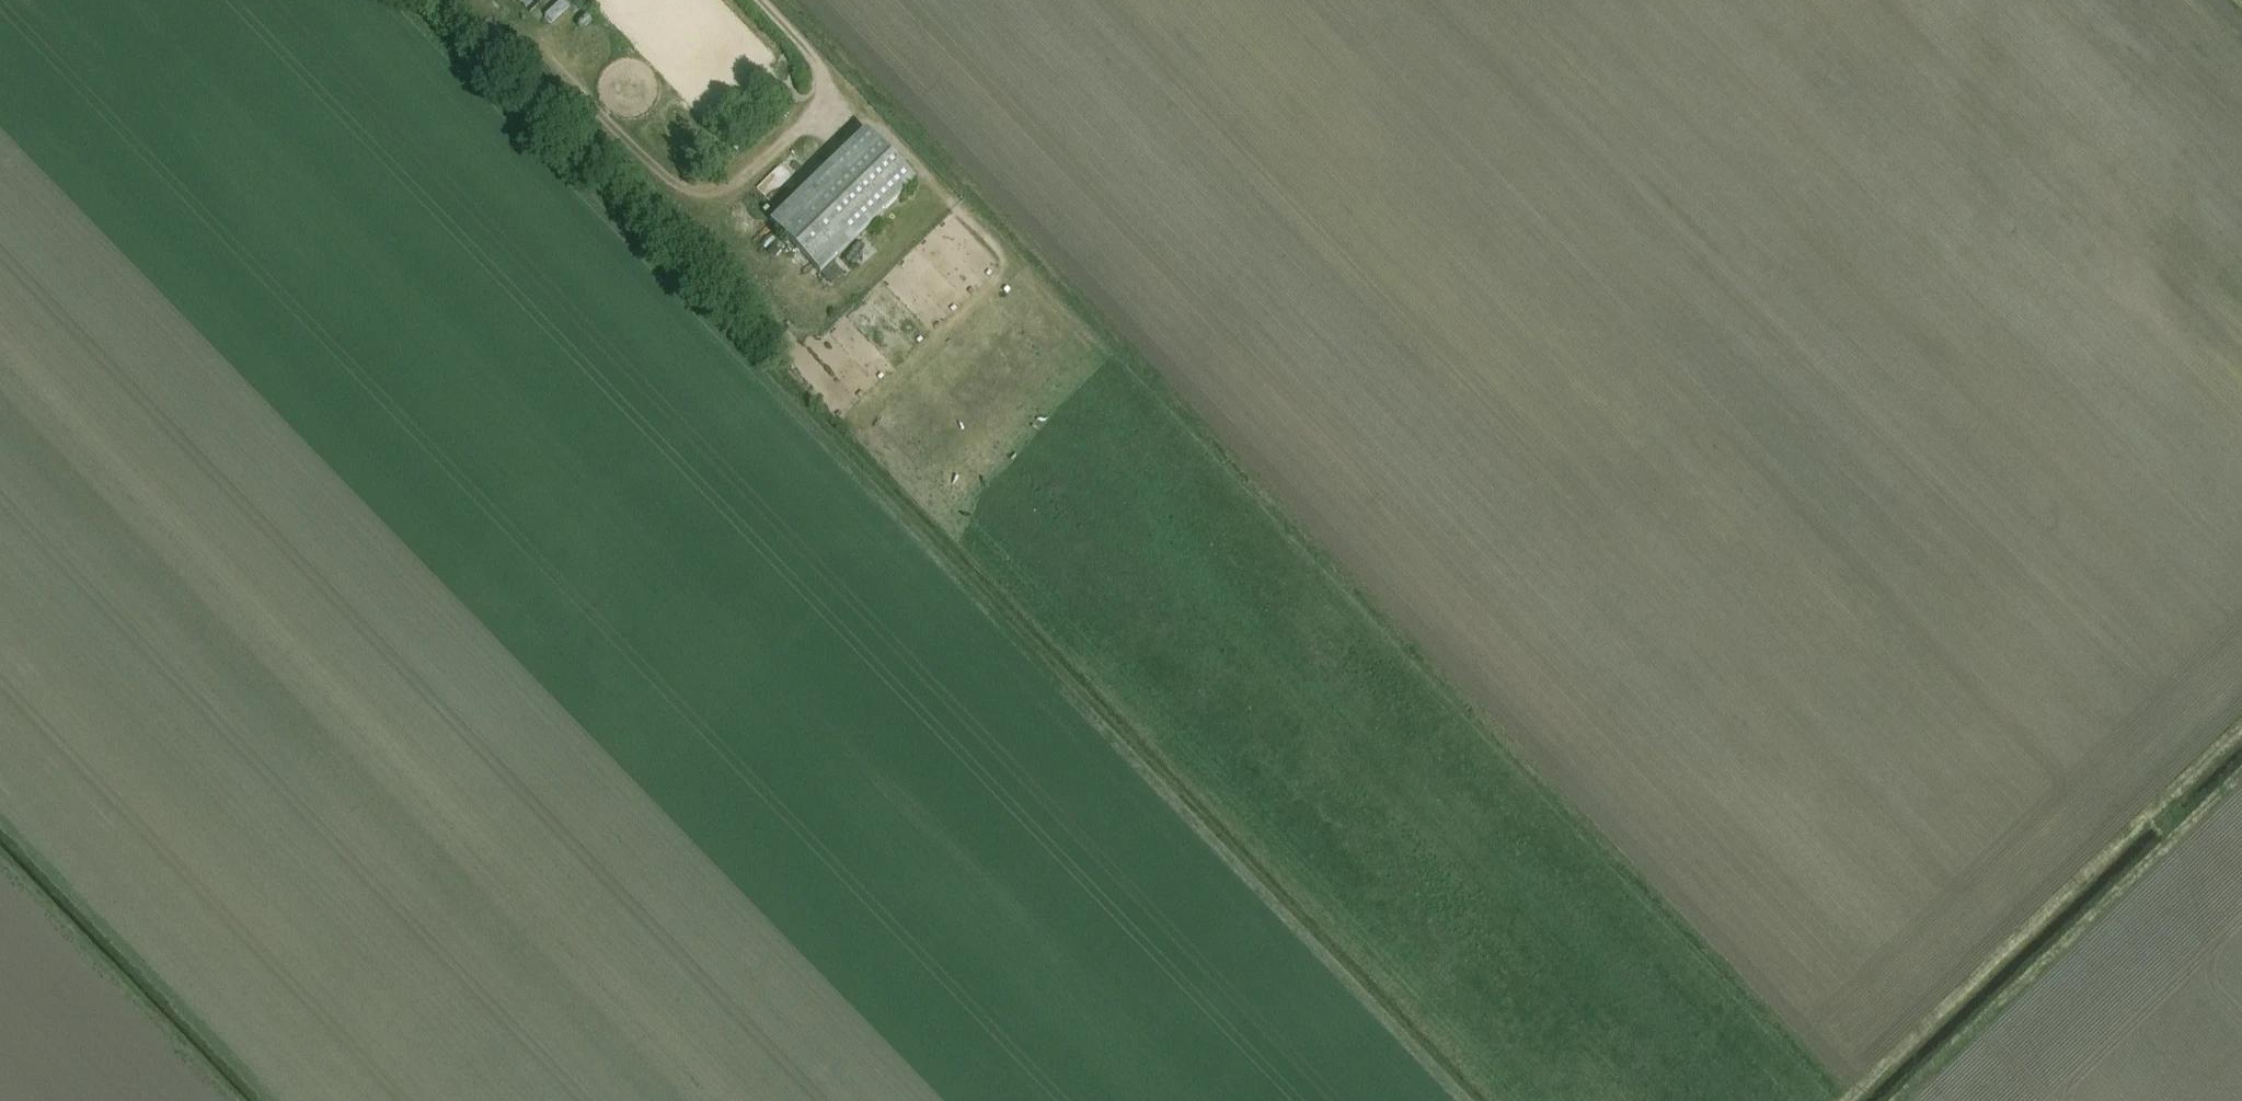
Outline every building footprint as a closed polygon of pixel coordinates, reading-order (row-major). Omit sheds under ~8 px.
[(866,131),(771,224),(822,277),(918,184),(866,131)] [(783,164),(758,189),(780,212),(806,187),(783,164)]
